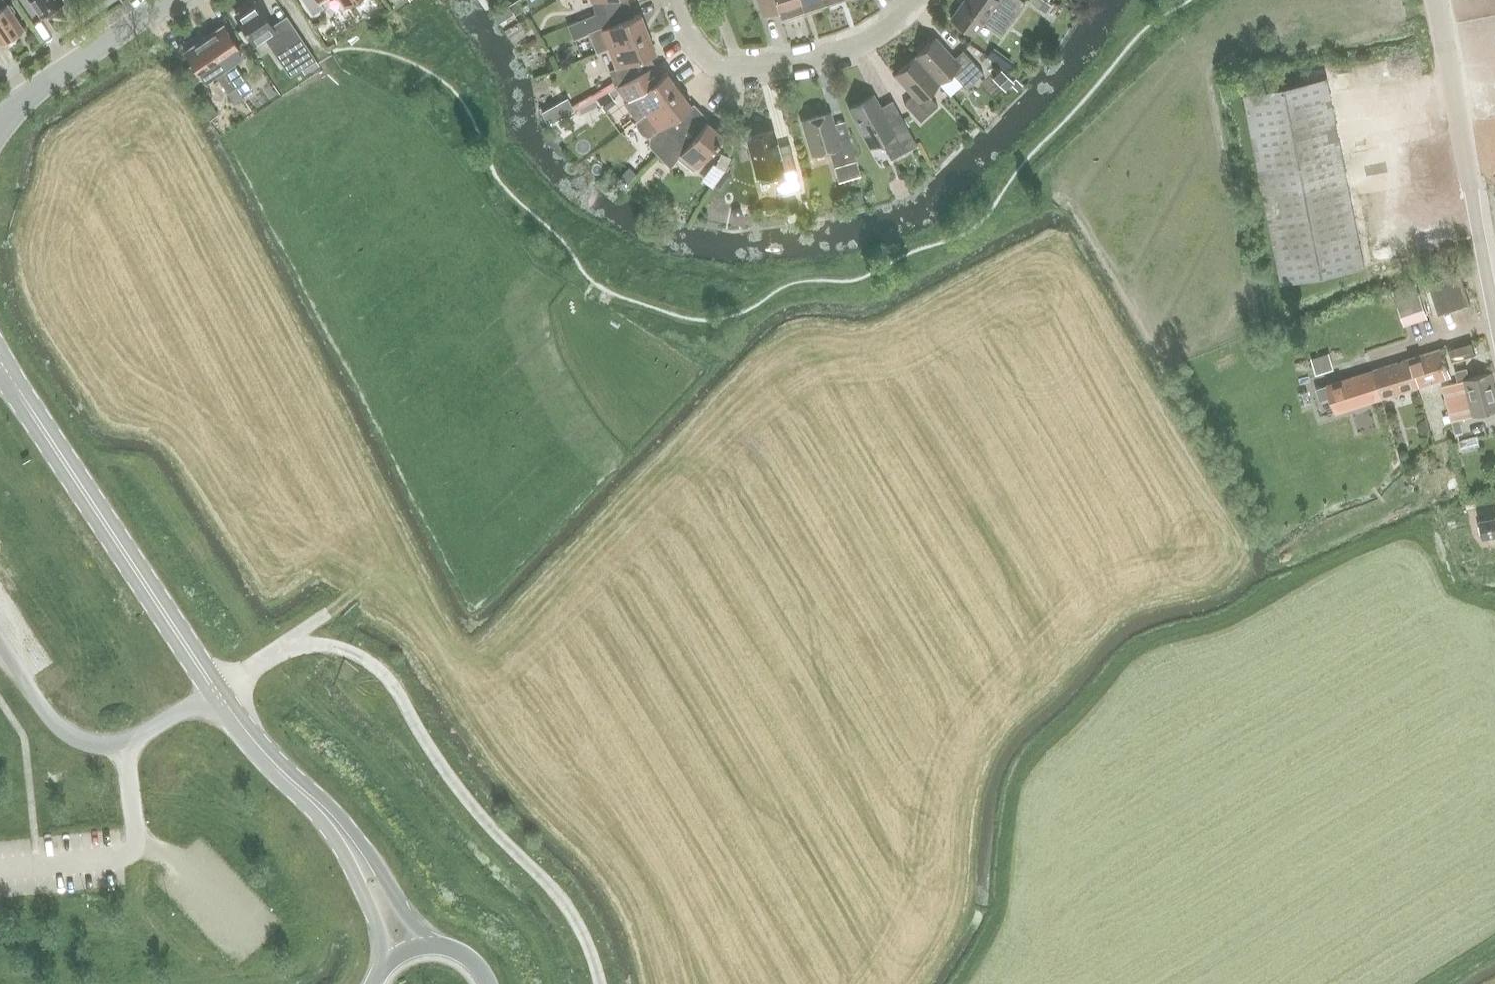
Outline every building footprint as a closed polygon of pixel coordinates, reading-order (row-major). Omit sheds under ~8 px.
[(6,4),(3,0),(0,0),(0,42),(1,43),(5,41),(7,42),(12,39),(12,36),(23,28),(7,4),(6,4)] [(32,3),(41,16),(45,14),(48,14),(53,11),(54,7),(63,2),(62,0),(30,0),(32,3)] [(312,15),(324,7),(320,1),(321,0),(302,0),(312,15)] [(591,2),(595,13),(629,5),(628,0),(590,0),(591,2)] [(799,0),(757,0),(763,16),(778,11),(781,19),(803,12),(799,0)] [(803,12),(825,5),(823,0),(799,0),(803,12)] [(950,18),(973,34),(982,22),(1000,35),(1010,21),(1024,1),(1022,0),(963,0),(950,18)] [(1030,2),(1047,14),(1053,3),(1048,0),(1047,0),(1031,0),(1030,2)] [(239,14),(236,16),(254,43),(264,36),(282,64),(293,57),(300,68),(314,58),(286,16),(272,25),(256,2),(249,7),(247,6),(239,12),(239,14)] [(633,16),(629,5),(595,13),(600,29),(593,31),(592,36),(598,51),(595,52),(607,48),(608,48),(647,33),(640,13),(633,16)] [(223,25),(204,38),(236,87),(245,81),(234,65),(230,59),(241,51),(223,25)] [(622,84),(655,65),(649,54),(655,52),(647,33),(608,48),(615,68),(616,67),(622,83),(622,84)] [(204,38),(184,51),(202,77),(213,70),(217,77),(228,93),(236,87),(204,38)] [(935,38),(914,56),(939,82),(951,71),(966,88),(983,72),(963,50),(954,58),(935,38)] [(939,82),(914,56),(894,75),(912,95),(903,103),(920,121),(937,105),(926,93),(939,82)] [(660,75),(655,65),(622,84),(622,83),(615,86),(625,101),(623,102),(636,120),(678,88),(666,71),(660,75)] [(993,78),(1005,90),(1013,82),(1001,70),(993,78)] [(1282,283),(1364,266),(1327,77),(1244,93),(1282,283)] [(245,81),(236,87),(242,95),(251,90),(245,81)] [(236,87),(228,93),(234,102),(242,95),(236,87)] [(691,105),(678,88),(636,120),(635,121),(636,127),(642,134),(649,138),(649,146),(656,153),(693,118),(685,109),(691,105)] [(611,93),(598,101),(604,111),(617,102),(611,93)] [(890,159),(916,145),(902,118),(889,125),(873,94),(848,108),(868,147),(881,140),(890,159)] [(549,124),(574,111),(571,106),(567,99),(543,113),(549,124)] [(209,119),(218,114),(210,102),(202,108),(209,119)] [(828,149),(833,167),(838,182),(860,175),(856,160),(848,135),(837,138),(829,112),(802,120),(812,154),(828,149)] [(693,118),(656,153),(670,168),(680,155),(696,168),(723,135),(706,121),(702,126),(693,118)] [(801,189),(791,150),(779,153),(773,130),(746,137),(756,176),(759,175),(761,183),(777,179),(781,194),(801,189)] [(715,185),(724,173),(726,170),(731,158),(721,153),(715,165),(713,163),(701,179),(712,188),(715,185)] [(731,174),(728,172),(724,173),(715,185),(716,190),(719,192),(723,191),(732,178),(731,174)] [(861,190),(850,193),(852,205),(864,202),(861,190)] [(1460,273),(1444,278),(1454,309),(1470,304),(1460,273)] [(1428,283),(1432,295),(1438,314),(1454,309),(1444,278),(1428,283)] [(1403,326),(1428,318),(1416,282),(1392,289),(1403,326)] [(1412,340),(1424,339),(1423,324),(1411,325),(1412,340)] [(1451,356),(1476,350),(1473,338),(1448,345),(1451,356)] [(1442,348),(1407,359),(1416,387),(1450,376),(1442,348)] [(1328,353),(1311,358),(1316,374),(1333,369),(1328,353)] [(1407,359),(1373,370),(1381,398),(1416,387),(1407,359)] [(1478,361),(1457,367),(1461,379),(1481,372),(1478,361)] [(1373,370),(1330,384),(1316,388),(1320,401),(1334,397),(1335,400),(1338,411),(1381,398),(1373,370)] [(1442,385),(1450,416),(1451,421),(1460,418),(1473,415),(1494,409),(1494,388),(1491,373),(1491,372),(1469,378),(1463,379),(1464,380),(1457,381),(1442,385)] [(1460,418),(1451,421),(1455,434),(1463,432),(1460,418)] [(1405,459),(1409,456),(1408,451),(1403,449),(1400,452),(1400,457),(1405,459)] [(1493,517),(1492,514),(1482,516),(1483,519),(1479,520),(1480,524),(1477,524),(1479,533),(1482,533),(1482,537),(1486,536),(1487,539),(1494,537),(1494,517),(1493,517)]
